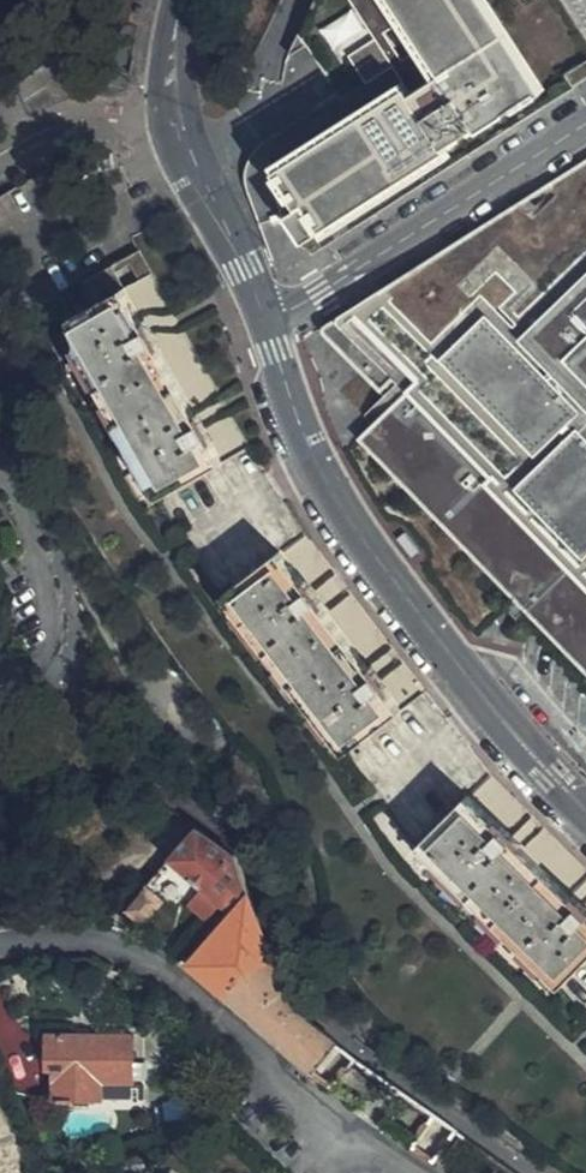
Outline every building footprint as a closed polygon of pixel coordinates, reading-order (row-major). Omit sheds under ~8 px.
[(293,31),(318,70),(309,89),(333,128),(269,170),(291,207),(283,212),(300,238),(508,106),(511,109),(537,90),(480,0),(308,0),(293,31)] [(585,74),(585,55),(562,71),(570,84),(585,74)] [(140,318),(110,264),(83,280),(94,300),(61,318),(65,326),(105,397),(160,494),(220,461),(196,418),(140,318)] [(585,399),(585,267),(519,330),(552,364),(585,399)] [(522,446),(554,416),(568,402),(542,372),(483,312),(436,356),(522,446)] [(585,438),(585,399),(552,364),(542,372),(568,402),(554,416),(568,430),(575,426),(585,438)] [(529,529),(479,476),(483,471),(401,383),(356,427),(395,470),(585,670),(585,588),(529,529)] [(575,426),(568,430),(511,486),(573,550),(585,538),(585,438),(575,426)] [(311,593),(279,550),(223,591),(287,677),(343,751),(398,710),(367,667),(311,593)] [(466,794),(418,845),(560,986),(585,958),(585,912),(567,894),(506,833),(466,794)] [(240,910),(197,958),(268,1025),(318,1069),(341,1043),(320,1028),(300,1009),(287,994),(239,858),(234,853),(198,829),(179,857),(210,883),(195,901),(214,917),(229,900),(240,910)] [(173,906),(154,892),(143,908),(162,921),(173,906)] [(162,921),(143,908),(137,917),(156,930),(162,921)] [(141,1080),(145,1033),(58,1026),(56,1061),(64,1062),(62,1094),(67,1095),(68,1098),(82,1099),(83,1095),(100,1095),(100,1078),(141,1080)] [(338,1088),(363,1060),(341,1043),(318,1069),(338,1088)] [(417,1145),(439,1164),(465,1133),(441,1117),(417,1145)]
